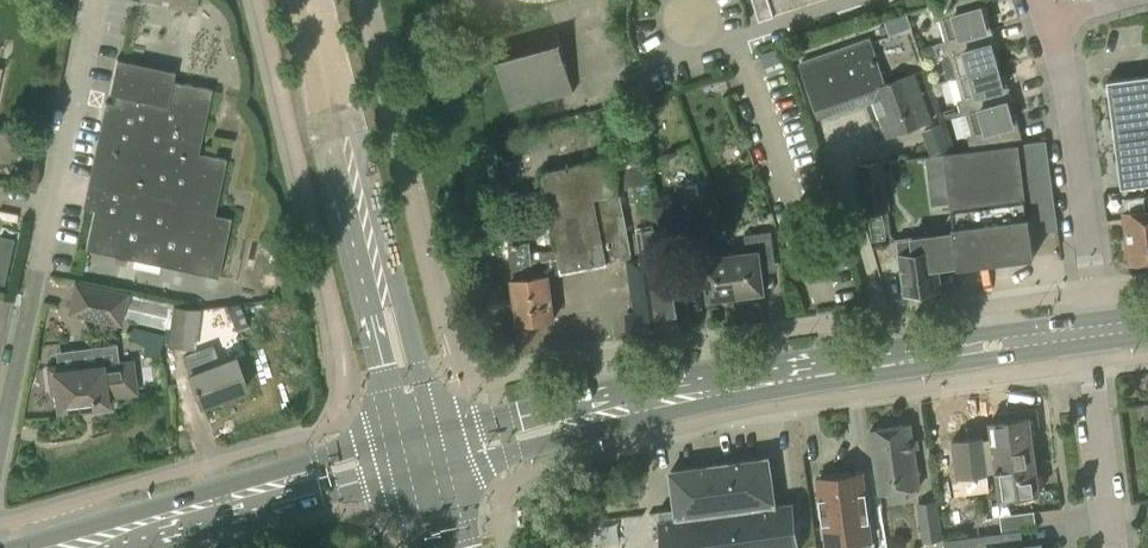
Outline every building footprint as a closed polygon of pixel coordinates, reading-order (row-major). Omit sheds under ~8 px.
[(819,0),(755,0),(760,18),(819,0)] [(946,40),(987,28),(983,15),(988,14),(984,0),(945,0),(931,5),(935,21),(940,19),(946,40)] [(885,22),(890,36),(912,28),(907,14),(885,22)] [(950,56),(956,77),(997,66),(993,52),(998,50),(992,27),(987,28),(946,40),(941,41),(946,57),(950,56)] [(573,92),(556,29),(495,46),(512,109),(573,92)] [(870,83),(856,43),(799,64),(816,109),(870,90),(887,137),(931,121),(914,74),(884,85),(881,79),(870,83)] [(779,48),(761,54),(766,67),(784,61),(780,50),(779,48)] [(198,153),(212,89),(172,81),(174,71),(116,59),(108,94),(115,96),(113,104),(104,103),(84,198),(95,201),(85,250),(218,278),(231,218),(214,215),(226,159),(198,153)] [(1001,80),(997,66),(956,77),(962,98),(957,100),(962,115),(966,114),(1007,102),(1012,101),(1006,79),(1001,80)] [(1147,183),(1147,74),(1127,77),(1107,80),(1122,186),(1147,183)] [(1011,116),(1007,102),(966,114),(972,134),(967,136),(971,148),(1023,141),(1015,114),(1011,116)] [(927,140),(931,152),(951,145),(946,133),(927,140)] [(945,168),(953,224),(957,261),(958,267),(1034,257),(1029,218),(1046,215),(1048,230),(1058,229),(1046,140),(1025,143),(1018,143),(943,153),(945,166),(945,168)] [(642,153),(614,158),(619,186),(647,181),(642,153)] [(946,173),(943,153),(927,155),(929,175),(946,173)] [(557,251),(561,272),(625,259),(635,310),(627,312),(630,338),(680,332),(676,306),(667,265),(661,266),(656,236),(641,239),(644,258),(630,260),(611,158),(542,171),(557,251)] [(883,161),(856,165),(863,215),(890,211),(883,161)] [(1147,260),(1147,227),(1144,196),(1125,199),(1127,212),(1125,212),(1132,262),(1147,260)] [(936,264),(957,261),(953,224),(912,230),(913,238),(899,240),(901,255),(898,255),(901,272),(903,272),(906,293),(940,288),(936,264)] [(747,253),(731,255),(736,296),(764,293),(760,263),(775,261),(771,232),(744,236),(747,253)] [(9,281),(13,235),(0,234),(0,280),(9,281)] [(709,300),(736,296),(731,255),(715,257),(713,240),(686,244),(690,272),(705,270),(709,300)] [(518,323),(554,319),(548,274),(561,273),(561,272),(557,251),(531,255),(530,242),(508,244),(518,323)] [(72,282),(65,312),(88,317),(122,325),(128,295),(72,282)] [(234,331),(248,326),(239,302),(207,308),(208,317),(229,314),(234,331)] [(200,309),(174,305),(168,343),(193,347),(200,309)] [(162,335),(134,327),(131,338),(145,346),(145,354),(160,355),(162,335)] [(246,388),(235,358),(221,363),(213,344),(181,356),(200,406),(246,388)] [(103,364),(78,368),(77,363),(47,367),(50,394),(55,394),(57,411),(91,406),(92,410),(112,408),(111,397),(138,393),(134,358),(102,362),(103,364)] [(992,434),(997,472),(1000,498),(1040,492),(1030,416),(990,421),(991,426),(992,434)] [(910,424),(870,430),(874,451),(881,494),(920,488),(910,424)] [(957,477),(997,472),(992,434),(953,439),(957,477)] [(671,470),(675,508),(658,511),(663,547),(799,547),(793,503),(775,505),(769,457),(671,470)] [(819,478),(828,547),(872,547),(870,538),(871,538),(863,477),(862,472),(842,475),(819,478)] [(923,541),(942,539),(937,499),(918,501),(923,541)] [(999,516),(1001,531),(1040,527),(1038,511),(999,516)] [(1042,543),(1013,546),(1012,531),(1040,527),(1001,531),(973,535),(974,547),(1042,547),(1042,543)]
